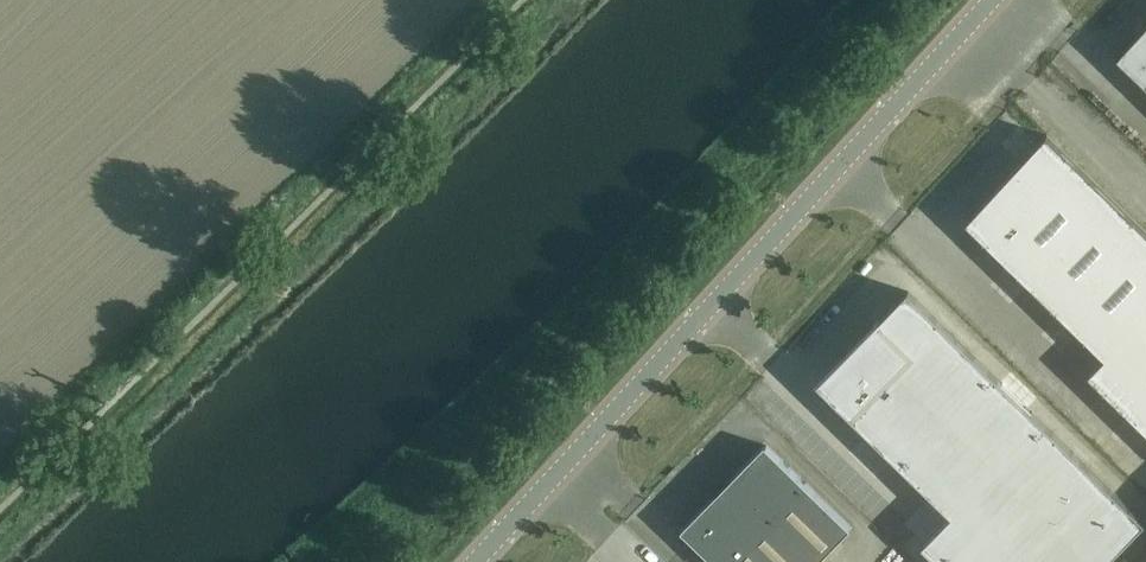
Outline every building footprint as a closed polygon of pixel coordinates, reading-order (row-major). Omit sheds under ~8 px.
[(1115,57),(1124,66),(1125,65),(1145,85),(1145,26),(1145,25),(1136,34),(1137,36),(1128,46),(1127,44),(1115,57)] [(1145,431),(1145,230),(1047,134),(965,221),(1105,358),(1088,375),(1145,431)] [(952,514),(923,545),(941,561),(1102,561),(1142,519),(905,287),(815,380),(952,514)] [(682,530),(715,561),(818,561),(851,528),(765,444),(682,530)]
